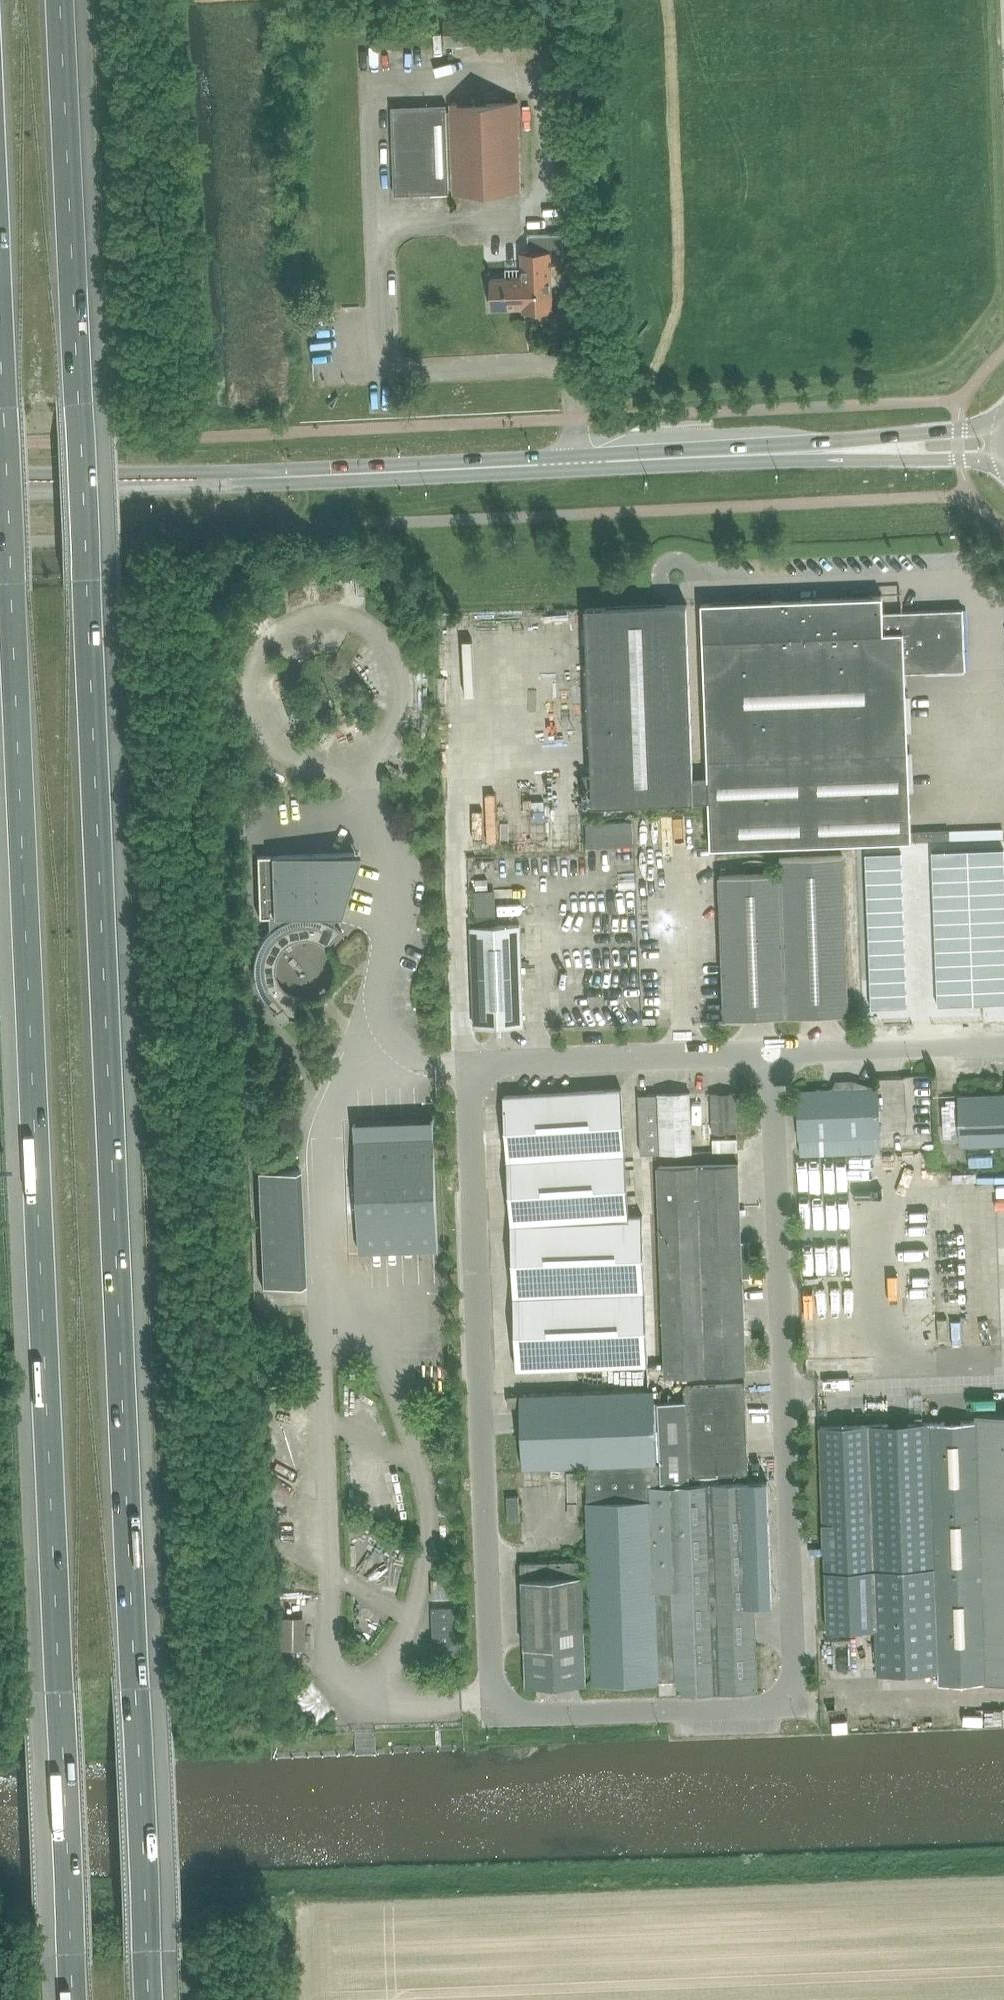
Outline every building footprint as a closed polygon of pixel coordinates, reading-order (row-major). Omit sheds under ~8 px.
[(445,46),(515,44),(514,16),(444,20),(445,46)] [(452,194),(518,192),(515,104),(449,106),(449,113),(444,113),(443,106),(390,109),(393,196),(447,194),(447,190),(452,190),(452,194)] [(527,235),(527,241),(528,252),(521,252),(522,278),(490,279),(491,308),(522,307),(522,312),(552,311),(550,261),(564,261),(563,233),(527,235)] [(698,603),(705,779),(707,800),(709,848),(909,840),(949,838),(948,829),(909,831),(903,672),(963,669),(960,608),(880,611),(879,595),(698,603)] [(581,805),(707,800),(705,779),(690,780),(683,604),(583,608),(589,776),(580,776),(581,805)] [(968,850),(968,864),(1003,863),(1003,860),(1003,849),(968,850)] [(968,850),(932,852),(932,865),(968,864),(968,850)] [(335,928),(332,925),(354,853),(257,856),(259,917),(268,917),(269,931),(266,933),(264,936),(262,938),(261,941),(259,944),(258,946),(256,949),(255,953),(254,955),(253,959),(253,961),(253,965),(253,967),(252,970),(253,972),(253,977),(254,981),(255,985),(256,989),(258,992),(259,994),(261,997),(263,1000),(264,1002),(267,1004),(269,1007),(271,1008),(273,1010),(275,1012),(272,1014),(279,1024),(288,1018),(297,1020),(297,1019),(293,1018),(298,998),(295,997),(292,996),(288,994),(286,992),(284,991),(281,988),(280,986),(279,984),(277,981),(276,979),(276,977),(275,975),(275,971),(274,968),(275,965),(275,962),(276,960),(276,958),(278,955),(279,953),(280,951),(282,949),(285,946),(287,944),(290,942),(292,941),(295,940),(300,939),(303,939),(308,939),(311,940),(315,941),(319,943),(322,945),(325,948),(339,932),(342,935),(342,934),(340,932),(337,929),(335,928)] [(901,853),(865,854),(866,868),(902,867),(901,853)] [(848,1014),(848,1012),(841,855),(779,857),(780,873),(719,875),(724,1018),(848,1014)] [(968,864),(969,878),(1003,877),(1003,863),(968,864)] [(968,864),(932,865),(933,880),(969,878),(968,864)] [(902,867),(866,868),(866,882),(902,881),(902,867)] [(969,878),(969,892),(1003,891),(1003,877),(969,878)] [(969,878),(933,880),(933,893),(969,892),(969,878)] [(902,881),(866,882),(867,896),(903,895),(902,881)] [(969,892),(970,906),(1003,905),(1003,891),(969,892)] [(969,892),(933,893),(934,907),(970,906),(969,892)] [(903,895),(867,896),(868,910),(904,909),(903,895)] [(970,906),(970,920),(1003,919),(1003,905),(970,906)] [(970,906),(934,907),(934,921),(970,920),(970,906)] [(904,909),(868,910),(868,924),(904,923),(904,909)] [(970,920),(971,934),(1003,933),(1003,919),(970,920)] [(970,920),(934,921),(935,935),(971,934),(970,920)] [(904,923),(868,924),(869,938),(905,937),(904,923)] [(474,1028),(522,1026),(523,1026),(520,925),(470,926),(474,1028)] [(971,934),(971,948),(1003,947),(1003,933),(971,934)] [(971,934),(935,935),(935,949),(971,948),(971,934)] [(905,937),(869,938),(869,952),(905,951),(905,937)] [(971,948),(972,962),(1003,961),(1003,947),(971,948)] [(971,948),(935,949),(936,963),(972,962),(971,948)] [(905,951),(869,952),(870,966),(906,965),(905,951)] [(972,962),(972,976),(1003,975),(1003,961),(972,962)] [(972,962),(936,963),(936,977),(972,976),(972,962)] [(906,965),(870,966),(870,980),(906,979),(906,965)] [(972,976),(973,990),(1003,989),(1003,975),(972,976)] [(972,976),(936,977),(937,991),(973,990),(972,976)] [(906,979),(870,980),(871,994),(907,993),(906,979)] [(973,990),(973,1004),(1003,1003),(1003,989),(973,990)] [(973,990),(937,991),(937,1005),(973,1004),(973,990)] [(907,993),(871,994),(871,1008),(907,1006),(907,993)] [(880,1152),(879,1136),(877,1088),(797,1091),(799,1139),(800,1154),(880,1152)] [(503,1096),(519,1369),(650,1361),(642,1214),(628,1215),(621,1091),(503,1096)] [(691,1152),(689,1093),(638,1095),(640,1154),(691,1152)] [(736,1093),(711,1094),(712,1131),(737,1130),(736,1093)] [(958,1096),(960,1144),(1003,1143),(1003,1094),(958,1096)] [(433,1134),(354,1138),(359,1252),(438,1249),(433,1134)] [(750,1277),(749,1241),(739,1242),(737,1164),(658,1167),(665,1375),(745,1372),(741,1277),(750,1277)] [(855,1218),(856,1197),(848,1196),(847,1218),(855,1218)] [(990,1216),(991,1226),(1003,1226),(1003,1216),(990,1216)] [(649,1369),(527,1374),(528,1394),(650,1388),(649,1369)] [(684,1401),(655,1402),(657,1463),(661,1463),(662,1481),(687,1480),(687,1476),(748,1473),(744,1384),(684,1386),(684,1401)] [(655,1391),(520,1395),(522,1468),(585,1465),(657,1463),(655,1402),(655,1391)] [(518,1395),(508,1396),(508,1406),(518,1406),(518,1395)] [(945,1683),(1003,1681),(1003,1414),(976,1415),(977,1420),(935,1422),(945,1683)] [(938,1683),(945,1683),(935,1422),(819,1426),(827,1631),(876,1629),(877,1673),(938,1671),(938,1683)] [(657,1463),(585,1465),(593,1684),(658,1681),(658,1680),(676,1679),(677,1693),(757,1690),(754,1604),(771,1603),(767,1481),(662,1486),(662,1481),(661,1463),(657,1463)] [(585,1684),(584,1634),(581,1560),(520,1562),(524,1634),(525,1686),(585,1684)] [(457,1655),(456,1606),(431,1607),(432,1645),(431,1645),(431,1655),(433,1656),(457,1655)] [(305,1649),(304,1617),(278,1617),(279,1650),(305,1649)]
